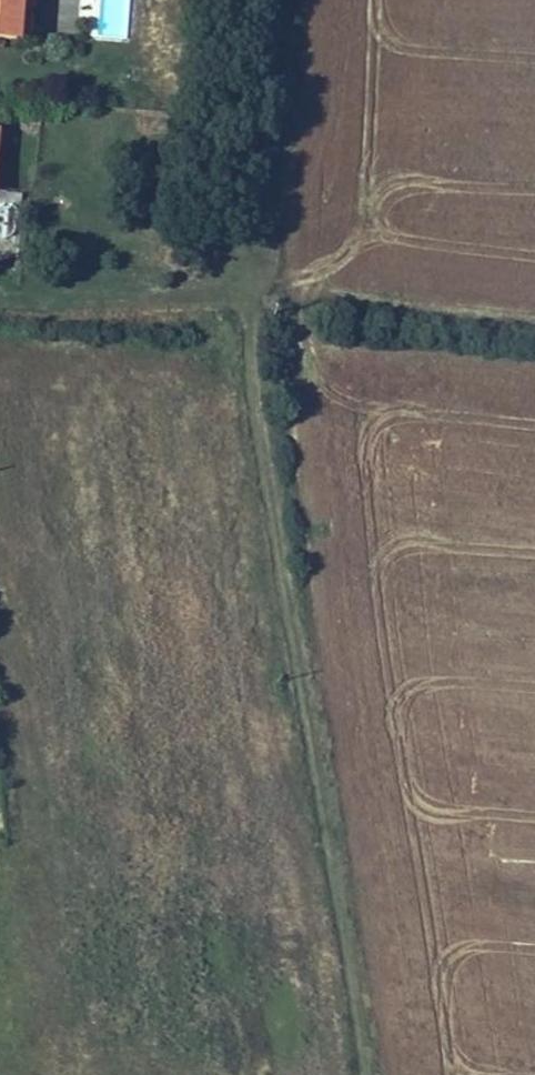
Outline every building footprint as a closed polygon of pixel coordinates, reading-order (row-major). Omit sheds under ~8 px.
[(20,31),(22,0),(0,0),(0,29),(20,31)]
